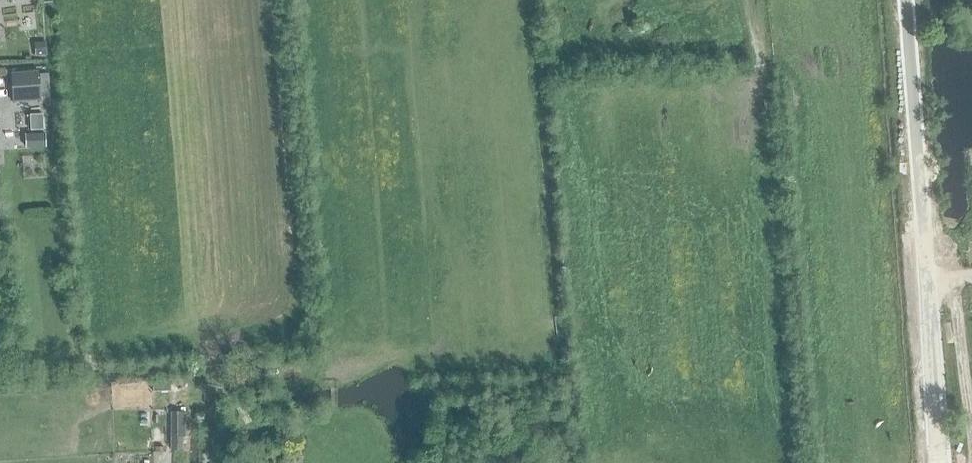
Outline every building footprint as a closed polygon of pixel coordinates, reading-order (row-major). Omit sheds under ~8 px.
[(46,42),(34,42),(35,57),(46,56),(46,42)] [(39,73),(11,75),(13,103),(42,101),(42,99),(50,99),(48,75),(39,76),(39,73)] [(43,137),(34,138),(35,149),(44,149),(43,137)] [(184,416),(171,416),(171,454),(182,454),(182,441),(184,441),(184,416)]
